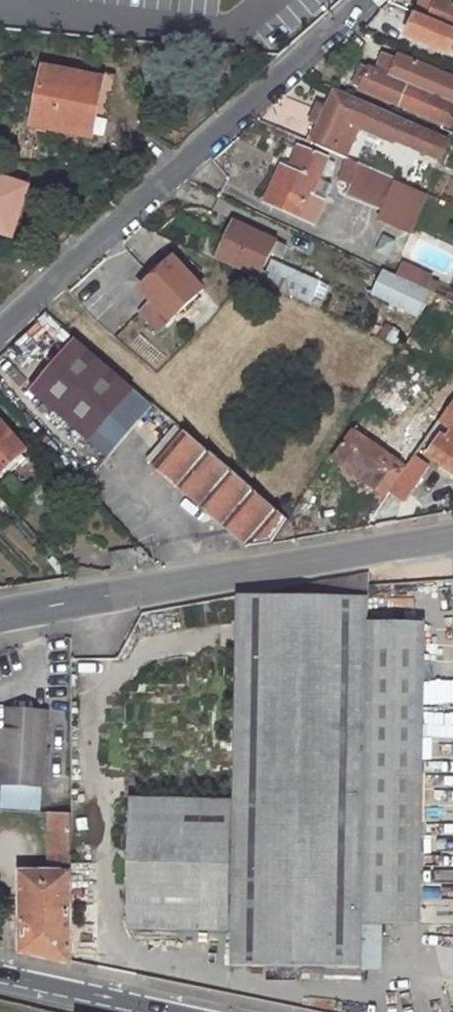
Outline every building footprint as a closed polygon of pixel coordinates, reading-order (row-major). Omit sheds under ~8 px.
[(405,33),(451,52),(452,48),(452,5),(441,0),(419,0),(415,10),(411,20),(405,33)] [(378,57),(374,66),(388,72),(395,56),(380,50),(378,57)] [(357,85),(452,125),(452,78),(396,53),(395,56),(388,72),(374,66),(367,63),(361,75),(357,85)] [(46,69),(34,126),(90,137),(97,102),(101,80),(46,69)] [(394,136),(440,155),(448,135),(335,86),(327,104),(317,100),(314,108),(309,118),(319,122),(313,138),(335,148),(339,137),(350,142),(358,124),(392,140),(394,136)] [(289,115),(282,129),(305,139),(311,125),(289,115)] [(320,197),(312,194),(319,178),(327,182),(329,176),(322,172),(328,158),(297,145),(287,167),(280,163),(272,181),(264,199),(310,220),(320,197)] [(424,193),(395,181),(396,178),(346,157),(338,177),(349,182),(344,192),(381,208),(377,217),(409,230),(424,193)] [(12,235),(20,211),(28,186),(0,177),(0,232),(12,235)] [(319,178),(312,194),(320,197),(327,182),(319,178)] [(225,237),(216,257),(309,300),(318,281),(272,260),(267,270),(261,268),(269,250),(280,255),(285,244),(233,220),(225,237)] [(158,269),(140,287),(149,298),(139,307),(159,329),(203,286),(173,254),(158,269)] [(383,268),(372,291),(419,312),(429,289),(383,268)] [(56,360),(30,391),(58,414),(83,435),(87,439),(134,385),(76,336),(56,360)] [(440,419),(452,402),(443,396),(434,409),(430,407),(396,453),(391,449),(396,441),(388,435),(382,442),(376,439),(373,444),(354,430),(335,458),(387,496),(440,419)] [(452,402),(440,419),(452,428),(452,401),(452,402)] [(27,448),(0,418),(0,471),(27,448)] [(285,514),(184,429),(154,466),(230,532),(248,548),(274,543),(290,518),(285,514)] [(448,439),(443,436),(431,454),(442,462),(436,470),(452,482),(452,432),(448,439)] [(420,475),(410,469),(394,491),(405,498),(420,475)] [(369,572),(326,579),(326,596),(370,596),(369,572)] [(369,622),(370,596),(326,596),(239,595),(234,800),(133,798),(130,928),(230,930),(229,966),(304,966),(304,979),(330,979),(363,979),(364,923),(369,622)] [(426,622),(369,622),(364,923),(421,924),(426,622)] [(47,710),(9,709),(5,784),(43,785),(47,710)] [(72,812),(50,811),(50,864),(59,864),(59,871),(24,871),(23,951),(74,963),(72,812)]
